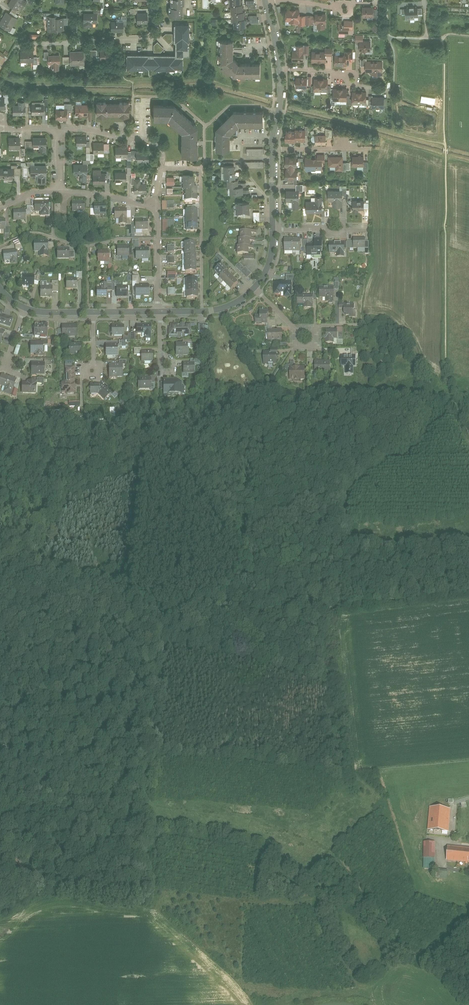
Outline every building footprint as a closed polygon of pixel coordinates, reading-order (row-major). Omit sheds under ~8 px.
[(15,10),(18,6),(21,8),(26,1),(23,0),(9,0),(6,5),(11,8),(15,10)] [(169,7),(170,7),(170,11),(167,11),(167,16),(180,16),(180,14),(182,14),(182,5),(183,5),(183,0),(169,0),(169,7)] [(229,5),(230,5),(230,12),(232,12),(232,20),(234,20),(234,27),(245,27),(245,19),(243,19),(243,11),(242,11),(242,4),(240,4),(240,0),(229,0),(229,5)] [(373,7),(361,7),(361,18),(372,18),(373,18),(373,10),(373,7)] [(419,16),(418,9),(405,9),(405,17),(419,16)] [(299,10),(285,10),(285,22),(288,22),(288,23),(297,24),(299,24),(299,16),(299,10)] [(373,18),(372,18),(372,20),(377,20),(380,20),(380,11),(377,11),(377,10),(373,10),(373,18)] [(17,19),(13,17),(8,14),(5,12),(0,20),(0,27),(7,31),(9,32),(11,28),(17,19)] [(93,14),(83,13),(82,27),(92,28),(92,25),(96,25),(96,15),(96,14),(93,14)] [(146,24),(146,13),(136,13),(136,14),(136,24),(146,24)] [(314,17),(314,22),(314,23),(315,23),(314,24),(317,24),(317,29),(325,29),(325,25),(326,25),(326,14),(314,14),(314,17)] [(46,32),(56,32),(56,31),(63,31),(63,25),(63,18),(56,18),(56,16),(50,16),(45,16),(45,17),(45,22),(46,22),(46,32)] [(312,17),(305,16),(305,25),(312,25),(312,22),(314,22),(314,17),(312,17)] [(110,21),(110,32),(123,32),(122,26),(122,21),(120,21),(110,21)] [(338,34),(348,34),(348,31),(352,31),(353,21),(343,21),(343,25),(338,25),(338,34)] [(189,24),(174,25),(174,56),(127,56),(127,71),(183,71),(183,58),(189,58),(189,24)] [(379,30),(375,25),(370,29),(374,34),(379,30)] [(165,35),(162,38),(169,45),(172,42),(172,35),(165,35)] [(358,52),(370,52),(370,41),(362,41),(362,35),(355,35),(355,43),(359,43),(358,52)] [(235,60),(234,39),(219,40),(220,67),(235,79),(260,78),(260,64),(240,65),(235,60)] [(157,43),(154,46),(153,53),(161,53),(164,50),(157,43)] [(291,63),(302,63),(302,55),(303,46),(296,46),(296,51),(292,51),(291,63)] [(111,49),(99,49),(99,51),(99,56),(99,63),(99,64),(107,64),(107,61),(108,59),(111,59),(111,49)] [(99,63),(99,56),(99,51),(95,51),(88,51),(89,57),(95,57),(95,63),(99,63)] [(32,52),(19,52),(19,63),(33,63),(32,57),(32,52)] [(83,52),(69,52),(69,57),(69,64),(69,66),(83,66),(83,52)] [(311,63),(325,63),(325,57),(325,52),(324,52),(311,52),(311,63)] [(47,56),(46,56),(46,59),(47,65),(50,65),(50,71),(58,71),(58,65),(59,65),(59,56),(47,56)] [(333,67),(344,67),(344,59),(344,56),(334,56),(333,67)] [(382,76),(382,61),(367,61),(365,61),(365,66),(365,73),(371,73),(371,76),(382,76)] [(307,77),(296,77),(296,87),(306,87),(306,85),(306,79),(307,77)] [(327,79),(313,79),(313,86),(313,92),(327,92),(327,87),(327,79)] [(346,89),(333,89),(333,95),(333,101),(346,102),(346,96),(346,89)] [(366,92),(352,92),(352,99),(351,105),(366,105),(366,99),(366,92)] [(372,97),(372,101),(372,109),(384,109),(384,108),(384,99),(384,97),(372,97)] [(12,115),(24,115),(24,107),(24,102),(17,102),(17,106),(12,106),(12,115)] [(95,102),(95,117),(105,117),(105,116),(117,116),(117,117),(128,117),(128,103),(118,102),(118,104),(105,104),(105,102),(95,102)] [(30,115),(42,115),(42,104),(30,104),(30,115)] [(87,105),(74,105),(74,115),(77,115),(77,116),(86,116),(86,112),(87,112),(87,111),(87,105)] [(196,157),(196,127),(173,106),(152,105),(152,121),(166,121),(180,134),(180,157),(196,157)] [(54,121),(66,121),(66,109),(63,109),(61,109),(54,109),(54,121)] [(263,112),(233,112),(215,129),(215,142),(216,151),(230,151),(230,135),(233,132),(235,129),(239,126),(263,126),(263,112)] [(285,135),(285,144),(295,144),(295,142),(305,142),(305,136),(305,130),(294,130),(294,132),(285,132),(285,135)] [(85,136),(75,136),(75,146),(85,146),(85,142),(85,136)] [(325,136),(315,136),(315,145),(326,145),(326,140),(325,136)] [(18,137),(7,137),(8,149),(18,149),(18,148),(18,137)] [(31,137),(31,141),(32,148),(38,148),(38,151),(43,151),(43,147),(45,147),(45,137),(31,137)] [(102,143),(92,143),(92,154),(93,154),(102,154),(102,143)] [(126,153),(126,147),(114,147),(114,158),(126,158),(126,153)] [(147,151),(135,151),(135,158),(136,158),(136,163),(147,163),(147,151)] [(311,157),(304,157),(304,172),(322,172),(322,163),(324,163),(324,155),(317,155),(317,157),(316,157),(316,159),(311,159),(311,157)] [(357,157),(352,157),(352,163),(352,167),(353,167),(353,168),(356,168),(356,167),(363,167),(363,163),(363,157),(361,157),(360,156),(357,156),(357,157)] [(285,171),(285,181),(297,181),(297,171),(295,171),(295,169),(297,169),(297,162),(297,159),(297,157),(292,157),(292,158),(289,158),(289,157),(285,157),(285,169),(286,169),(286,171),(285,171)] [(342,157),(327,157),(328,168),(335,168),(335,172),(343,172),(343,163),(342,157)] [(86,175),(86,165),(72,165),(72,176),(78,176),(77,182),(86,182),(86,175)] [(19,168),(16,168),(16,166),(10,166),(10,168),(11,168),(12,175),(19,175),(19,168)] [(45,183),(45,166),(33,166),(29,166),(29,176),(36,176),(36,183),(45,183)] [(234,166),(223,166),(223,172),(224,172),(224,180),(226,180),(226,187),(229,187),(229,195),(243,194),(243,193),(243,190),(243,187),(238,187),(238,184),(238,180),(235,180),(235,176),(235,172),(235,166),(234,166)] [(11,168),(10,168),(0,169),(0,179),(3,179),(12,179),(12,175),(11,168)] [(125,182),(125,172),(114,172),(114,183),(119,183),(119,182),(125,182)] [(104,174),(91,174),(91,185),(104,185),(104,179),(104,174)] [(196,186),(194,186),(193,176),(181,176),(181,187),(184,186),(184,202),(196,202),(196,186)] [(133,194),(145,194),(145,184),(139,184),(139,180),(134,180),(133,180),(133,185),(133,194)] [(299,192),(299,191),(295,191),(286,191),(286,202),(292,202),(292,210),(299,210),(299,192)] [(341,191),(327,191),(327,202),(332,202),(332,208),(342,208),(342,196),(342,191),(341,191)] [(321,214),(321,198),(314,198),(310,198),(310,202),(305,202),(305,214),(321,214)] [(363,201),(352,201),(352,213),(357,213),(357,211),(363,211),(363,209),(363,201)] [(33,207),(33,213),(39,213),(39,217),(48,216),(47,202),(33,202),(33,207)] [(83,202),(71,202),(71,212),(76,212),(75,216),(83,216),(83,210),(83,202)] [(251,219),(251,202),(237,202),(237,219),(251,219)] [(93,211),(93,216),(105,216),(105,205),(93,205),(93,211)] [(125,219),(125,210),(113,210),(113,221),(117,221),(117,226),(125,226),(125,219)] [(17,211),(12,211),(12,222),(25,222),(25,216),(25,211),(17,211)] [(196,233),(196,211),(184,211),(184,233),(196,233)] [(134,223),(134,230),(147,230),(147,220),(134,220),(134,223)] [(255,240),(251,240),(251,235),(256,235),(256,232),(239,233),(239,240),(238,240),(238,248),(237,248),(237,256),(243,256),(248,255),(248,251),(253,250),(253,248),(250,248),(249,243),(255,243),(255,240)] [(18,239),(13,242),(16,250),(22,247),(18,239)] [(299,241),(299,239),(284,239),(284,253),(299,253),(299,251),(299,241)] [(353,243),(353,250),(364,250),(364,243),(364,239),(353,239),(353,243)] [(307,245),(306,245),(306,249),(306,255),(310,255),(310,257),(320,257),(320,250),(322,250),(322,240),(313,240),(313,244),(311,244),(311,245),(307,245)] [(47,244),(47,241),(33,241),(33,253),(38,253),(38,258),(47,258),(47,249),(47,244)] [(344,243),(329,243),(329,254),(336,254),(336,258),(344,258),(344,250),(344,243)] [(183,255),(184,255),(184,274),(195,274),(195,255),(194,255),(194,244),(183,244),(183,255)] [(131,250),(129,250),(129,247),(116,247),(116,251),(116,256),(116,257),(131,257),(131,250)] [(148,261),(148,248),(138,249),(134,249),(134,250),(134,261),(148,261)] [(68,249),(56,249),(56,259),(68,259),(68,252),(68,249)] [(18,263),(17,250),(3,251),(4,261),(11,260),(11,264),(18,263)] [(108,260),(108,252),(97,252),(97,263),(107,263),(108,263),(108,260)] [(238,264),(234,268),(246,280),(251,274),(244,267),(243,268),(238,264)] [(213,272),(219,278),(218,280),(230,291),(237,283),(225,272),(226,271),(220,265),(213,272)] [(22,286),(33,286),(33,277),(33,275),(27,275),(27,276),(22,276),(22,286)] [(66,290),(75,290),(75,280),(66,280),(66,290)] [(197,299),(196,281),(182,281),(182,286),(185,286),(185,299),(197,299)] [(116,298),(127,298),(126,287),(121,287),(121,284),(116,284),(116,285),(115,285),(115,284),(114,284),(114,282),(111,282),(111,292),(116,292),(116,298)] [(290,283),(290,282),(285,282),(273,283),(273,295),(279,295),(279,293),(282,293),(283,298),(291,298),(290,283)] [(106,292),(106,284),(101,284),(101,289),(96,289),(96,298),(106,298),(106,292)] [(148,297),(148,285),(138,286),(135,286),(135,298),(148,297)] [(39,298),(51,298),(51,294),(51,287),(39,287),(39,298)] [(333,299),(333,287),(318,287),(319,299),(325,299),(325,303),(328,303),(329,304),(331,304),(333,303),(333,299)] [(312,309),(311,295),(296,296),(296,306),(302,305),(302,309),(312,309)] [(349,318),(355,318),(355,312),(353,312),(353,305),(342,305),(342,303),(338,303),(338,309),(343,309),(343,315),(345,315),(345,317),(348,316),(349,318)] [(9,328),(12,319),(1,315),(2,311),(0,311),(0,325),(9,328)] [(268,316),(268,311),(259,311),(259,316),(254,316),(254,325),(267,325),(267,328),(271,328),(274,328),(274,322),(268,322),(268,319),(267,319),(267,316),(268,316)] [(39,336),(46,336),(46,324),(40,324),(40,325),(33,324),(33,336),(39,336)] [(76,325),(61,324),(61,330),(60,336),(60,337),(75,337),(76,325)] [(184,324),(169,324),(169,328),(168,328),(168,336),(176,336),(176,338),(184,338),(184,336),(189,336),(189,326),(184,326),(184,324)] [(122,336),(123,336),(123,334),(123,325),(111,326),(111,336),(122,336)] [(136,325),(136,334),(144,334),(144,340),(150,340),(150,334),(150,325),(136,325)] [(271,330),(267,330),(266,330),(266,342),(281,342),(281,330),(271,330)] [(336,330),(325,330),(325,335),(322,335),(322,340),(325,340),(325,344),(333,344),(332,340),(336,340),(336,334),(336,330)] [(40,342),(30,342),(29,355),(34,355),(34,358),(42,358),(42,346),(42,342),(40,342)] [(69,355),(80,355),(80,343),(74,343),(74,344),(69,344),(69,355)] [(105,356),(117,356),(117,347),(117,345),(117,344),(105,344),(105,356)] [(175,357),(188,356),(188,348),(187,348),(187,344),(182,344),(175,344),(175,357)] [(269,352),(263,352),(262,365),(275,365),(275,361),(277,361),(277,351),(269,350),(269,352)] [(152,362),(152,351),(140,352),(140,364),(150,363),(150,362),(152,362)] [(350,357),(340,357),(340,367),(345,367),(345,375),(352,375),(352,367),(355,367),(355,358),(355,357),(350,357)] [(329,362),(314,362),(314,375),(330,375),(329,362)] [(30,375),(43,375),(44,363),(30,363),(30,375)] [(190,363),(182,363),(182,374),(193,374),(194,364),(194,363),(190,363)] [(108,378),(122,378),(122,365),(122,364),(118,364),(108,364),(108,378)] [(74,394),(74,367),(64,367),(64,382),(60,382),(60,392),(65,392),(65,394),(74,394)] [(293,367),(289,367),(289,372),(289,381),(292,381),(292,383),(298,383),(298,381),(305,381),(304,367),(293,367)] [(0,375),(0,387),(4,388),(2,393),(10,396),(11,394),(12,391),(12,390),(13,385),(15,380),(0,375)] [(150,384),(150,377),(137,377),(137,389),(150,389),(150,384)] [(177,380),(163,379),(162,394),(180,394),(181,382),(177,380)] [(20,394),(35,394),(35,384),(35,382),(25,381),(25,383),(21,383),(20,394)] [(107,389),(102,384),(89,384),(89,394),(97,394),(103,400),(110,394),(111,393),(107,389)] [(449,832),(450,809),(429,808),(427,831),(449,832)] [(434,870),(434,842),(424,842),(424,870),(434,870)] [(446,863),(468,865),(468,850),(447,848),(446,863)] [(448,871),(436,870),(436,880),(447,880),(448,871)]
